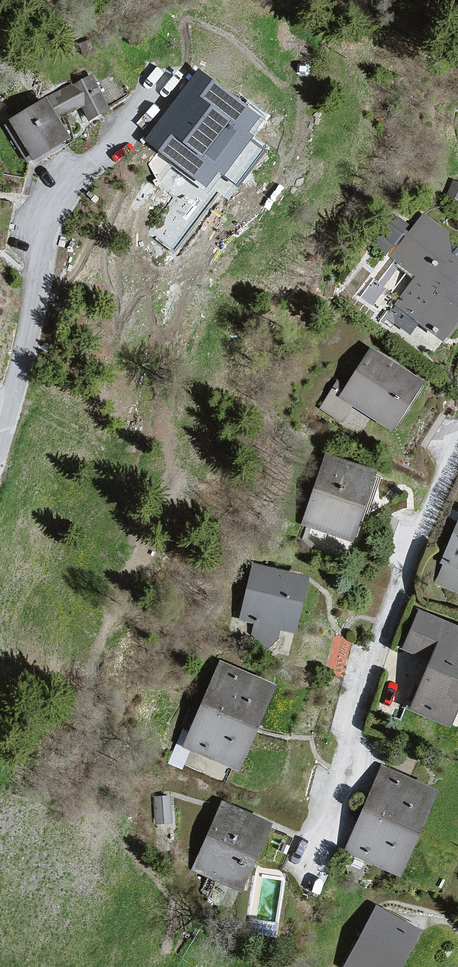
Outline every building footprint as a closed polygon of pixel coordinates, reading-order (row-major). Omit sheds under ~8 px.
[(296,124),(222,63),(157,141),(231,202),(296,124)] [(98,64),(14,117),(45,165),(95,134),(78,112),(99,105),(107,114),(123,104),(98,64)] [(439,220),(373,310),(454,357),(457,353),(457,233),(439,220)] [(448,391),(385,345),(340,408),(412,454),(448,391)] [(402,478),(342,457),(313,532),(371,551),(402,478)] [(433,594),(457,606),(457,552),(433,594)] [(342,583),(278,557),(247,622),(310,651),(342,583)] [(434,600),(393,698),(457,730),(457,612),(434,600)] [(305,691),(239,664),(196,752),(263,786),(305,691)] [(395,766),(360,854),(431,888),(457,825),(457,791),(395,766)] [(288,824),(232,807),(205,871),(261,903),(288,824)] [(392,913),(357,966),(433,966),(448,942),(392,913)]
